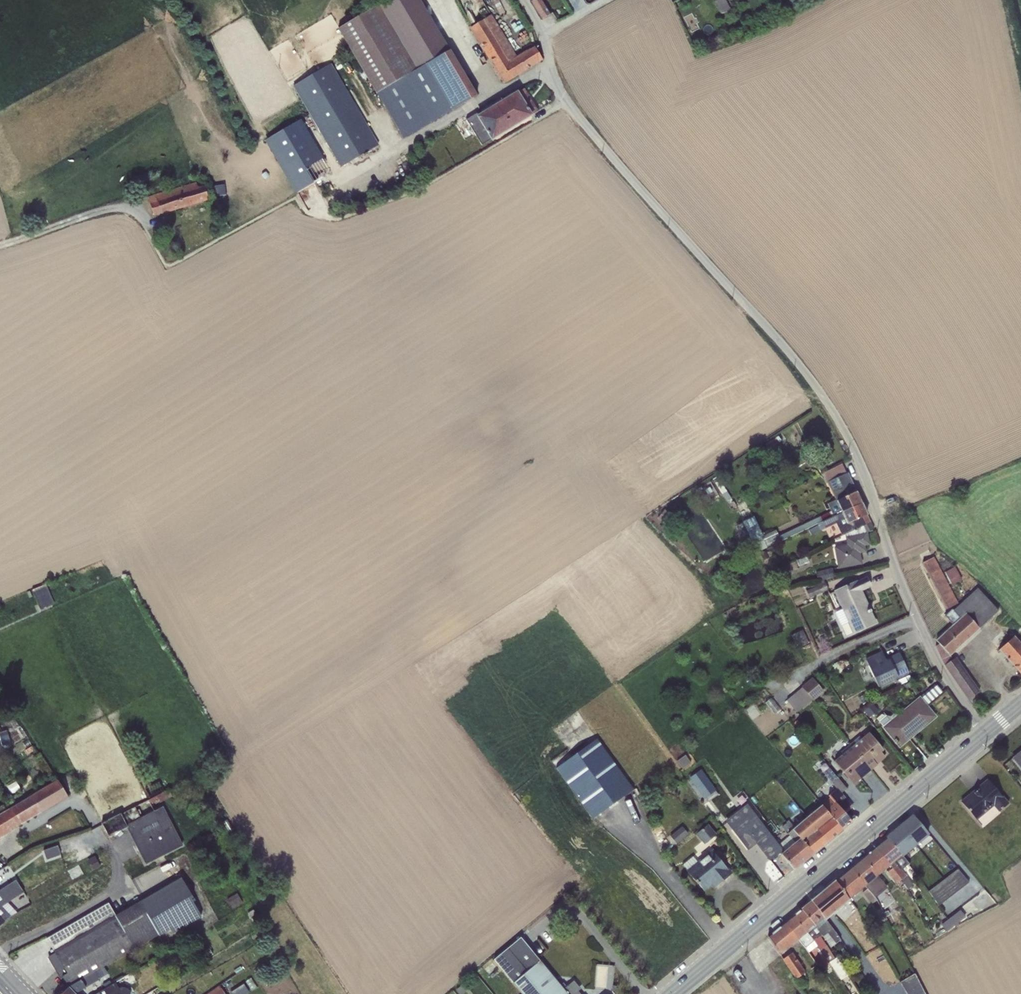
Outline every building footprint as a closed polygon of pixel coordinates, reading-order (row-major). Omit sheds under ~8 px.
[(450,50),(420,0),(388,0),(338,29),(363,70),(376,93),(403,78),(450,50)] [(531,1),(542,19),(550,14),(540,0),(533,0),(531,1)] [(714,2),(720,14),(730,10),(725,0),(718,0),(714,2)] [(491,15),(469,28),(502,83),(542,59),(534,47),(516,56),(491,15)] [(403,78),(376,93),(403,139),(477,96),(450,50),(403,78)] [(331,65),(293,86),(340,168),(378,144),(331,65)] [(476,114),(466,120),(481,145),(491,140),(491,141),(495,139),(532,116),(532,115),(538,111),(526,93),(520,97),(518,94),(479,119),(476,114)] [(300,120),(264,141),(296,193),(331,172),(300,120)] [(196,182),(148,198),(153,216),(162,213),(162,215),(209,200),(205,185),(198,187),(196,182)] [(224,185),(212,186),(213,196),(225,195),(224,185)] [(769,450),(782,441),(778,436),(765,444),(769,450)] [(824,472),(828,481),(846,474),(842,463),(824,472)] [(827,503),(831,511),(834,516),(861,503),(847,473),(846,474),(828,481),(827,482),(835,499),(827,503)] [(717,476),(712,479),(726,502),(732,499),(717,476)] [(870,523),(861,503),(834,516),(818,523),(821,529),(836,523),(841,535),(844,534),(870,523)] [(664,509),(657,519),(666,525),(673,515),(664,509)] [(818,523),(834,516),(831,511),(779,536),(782,540),(818,523)] [(755,540),(760,550),(766,547),(766,545),(780,539),(775,530),(763,535),(754,516),(742,521),(747,533),(741,536),(745,544),(755,540)] [(873,529),(870,523),(844,534),(846,544),(833,547),(837,568),(861,563),(858,552),(864,551),(863,545),(868,544),(866,533),(873,529)] [(817,525),(809,530),(811,535),(820,530),(817,525)] [(806,557),(796,560),(798,566),(808,562),(806,557)] [(933,557),(922,563),(947,609),(958,603),(933,557)] [(954,566),(944,572),(951,585),(961,580),(954,566)] [(832,568),(815,572),(817,581),(834,577),(832,568)] [(865,578),(833,591),(842,609),(835,612),(845,636),(875,623),(870,612),(871,612),(870,610),(868,611),(866,606),(867,605),(860,591),(869,587),(865,578)] [(806,590),(809,597),(827,590),(825,582),(824,582),(823,580),(806,584),(809,589),(806,590)] [(45,585),(32,590),(40,610),(54,604),(45,585)] [(944,615),(952,624),(936,641),(939,644),(950,656),(979,629),(979,628),(998,611),(977,588),(953,610),(952,609),(944,615)] [(938,602),(932,605),(937,614),(942,611),(938,602)] [(802,630),(792,634),(799,649),(808,645),(802,630)] [(1002,630),(990,641),(1020,675),(1020,645),(1013,636),(1004,644),(1001,640),(1006,636),(1002,630)] [(950,656),(939,644),(935,646),(944,665),(968,699),(979,692),(955,657),(953,659),(950,656)] [(882,651),(865,659),(878,687),(908,673),(899,652),(885,658),(882,651)] [(909,675),(895,681),(897,686),(911,679),(909,675)] [(813,701),(823,692),(812,677),(801,686),(802,687),(812,699),(813,701)] [(786,700),(797,712),(812,699),(802,687),(786,700)] [(764,703),(774,714),(780,709),(771,698),(764,703)] [(882,726),(899,746),(935,717),(919,698),(897,716),(894,712),(890,716),(881,714),(876,718),(882,726)] [(872,704),(863,711),(869,717),(877,710),(872,704)] [(0,732),(0,741),(1,746),(10,744),(7,730),(3,731),(0,732)] [(850,744),(871,769),(876,765),(875,763),(883,755),(880,751),(882,749),(868,733),(862,739),(859,736),(849,744),(850,744)] [(633,789),(596,738),(556,768),(592,818),(633,789)] [(834,761),(853,784),(871,769),(850,744),(840,752),(842,754),(834,761)] [(1013,758),(1020,767),(1020,752),(1014,758),(1014,757),(1013,758)] [(685,756),(677,762),(682,769),(690,763),(685,756)] [(846,788),(829,768),(823,773),(836,789),(827,796),(829,798),(832,801),(824,808),(842,830),(842,829),(834,819),(842,812),(850,805),(849,803),(840,793),(846,788)] [(700,769),(689,777),(704,798),(705,798),(708,802),(718,795),(715,791),(716,790),(700,769)] [(32,795),(41,812),(67,796),(57,780),(32,795)] [(987,780),(961,802),(976,820),(993,806),(998,812),(1008,803),(987,780)] [(16,781),(7,786),(12,794),(21,790),(16,781)] [(168,789),(148,800),(151,807),(172,796),(169,791),(168,789)] [(41,812),(32,795),(0,814),(0,837),(41,812)] [(829,798),(821,805),(824,808),(832,801),(829,798)] [(769,860),(778,853),(793,870),(793,869),(794,870),(813,854),(793,828),(787,833),(789,835),(778,844),(747,803),(725,820),(747,849),(756,842),(769,860)] [(849,803),(850,805),(842,812),(844,814),(852,807),(849,803)] [(842,830),(821,805),(806,817),(827,842),(842,830)] [(135,807),(101,824),(107,836),(126,827),(145,864),(182,845),(163,806),(154,811),(153,811),(140,818),(135,807)] [(928,833),(913,816),(899,827),(914,844),(928,833)] [(793,828),(813,854),(827,842),(806,817),(793,828)] [(707,824),(699,831),(697,829),(693,833),(695,835),(695,834),(704,844),(715,834),(707,824)] [(681,826),(669,836),(676,843),(687,834),(681,826)] [(914,844),(899,827),(886,838),(900,856),(914,844)] [(687,836),(675,847),(677,850),(690,840),(687,836)] [(900,856),(886,838),(875,848),(889,865),(892,868),(901,880),(907,889),(913,885),(901,870),(907,864),(900,856)] [(57,846),(43,850),(46,860),(60,855),(57,846)] [(889,865),(875,848),(862,858),(877,876),(889,865)] [(692,856),(682,865),(689,875),(697,884),(698,884),(703,890),(711,883),(714,887),(730,874),(710,850),(697,861),(692,856)] [(94,856),(86,860),(92,870),(100,866),(94,856)] [(877,876),(862,858),(849,869),(864,887),(876,876),(877,876)] [(901,880),(892,868),(887,872),(896,884),(901,880)] [(0,872),(0,881),(2,881),(3,884),(14,880),(10,869),(0,872)] [(864,887),(849,869),(835,881),(850,899),(864,887)] [(958,869),(952,873),(962,887),(968,882),(958,869)] [(945,878),(956,892),(962,887),(952,873),(945,878)] [(876,876),(864,887),(866,889),(875,898),(887,888),(876,876)] [(181,877),(139,901),(159,935),(159,936),(170,929),(173,934),(201,917),(191,899),(193,898),(181,877)] [(945,878),(939,883),(950,896),(956,892),(945,878)] [(14,912),(5,903),(23,892),(15,880),(0,890),(0,926),(14,912)] [(850,899),(835,881),(816,896),(811,901),(825,919),(831,914),(841,906),(848,900),(850,899)] [(933,887),(944,901),(950,896),(939,883),(933,887)] [(944,901),(933,887),(928,891),(938,905),(944,901)] [(875,898),(867,888),(866,889),(862,892),(872,904),(876,900),(875,898)] [(237,893),(226,899),(232,909),(242,903),(237,893)] [(848,900),(841,906),(842,909),(850,903),(848,900)] [(150,940),(159,935),(139,901),(115,915),(110,907),(108,903),(63,929),(46,938),(55,953),(47,957),(60,978),(62,977),(68,987),(94,972),(135,949),(150,940)] [(840,940),(811,901),(801,909),(820,935),(830,947),(840,940)] [(820,935),(801,909),(793,916),(813,940),(817,946),(819,950),(828,964),(840,981),(848,975),(836,958),(834,959),(819,936),(820,935)] [(252,911),(247,913),(251,922),(258,919),(253,910),(252,911)] [(965,917),(960,910),(941,925),(946,932),(965,917)] [(813,940),(793,916),(784,923),(798,940),(808,952),(817,946),(813,940)] [(566,920),(566,929),(577,929),(577,921),(566,920)] [(798,940),(784,923),(767,937),(780,956),(798,940)] [(513,983),(522,993),(567,993),(563,989),(520,937),(507,948),(527,972),(513,983)] [(527,972),(507,948),(493,959),(513,983),(527,972)] [(828,964),(819,950),(817,951),(820,955),(818,956),(825,966),(828,964)] [(805,972),(792,953),(782,959),(795,979),(805,972)] [(68,987),(61,993),(76,993),(75,993),(99,980),(94,972),(68,987)] [(900,982),(907,993),(925,993),(914,973),(900,982)] [(251,977),(245,981),(251,991),(257,987),(251,977)] [(577,991),(580,989),(573,980),(563,989),(567,993),(580,993),(577,991)] [(129,992),(129,990),(127,988),(124,987),(122,987),(121,987),(118,988),(115,983),(95,993),(130,993),(129,992)] [(229,992),(230,993),(248,993),(249,993),(243,984),(229,992)] [(456,989),(459,993),(461,993),(466,990),(462,984),(456,989)] [(206,993),(225,993),(219,985),(206,993)]
